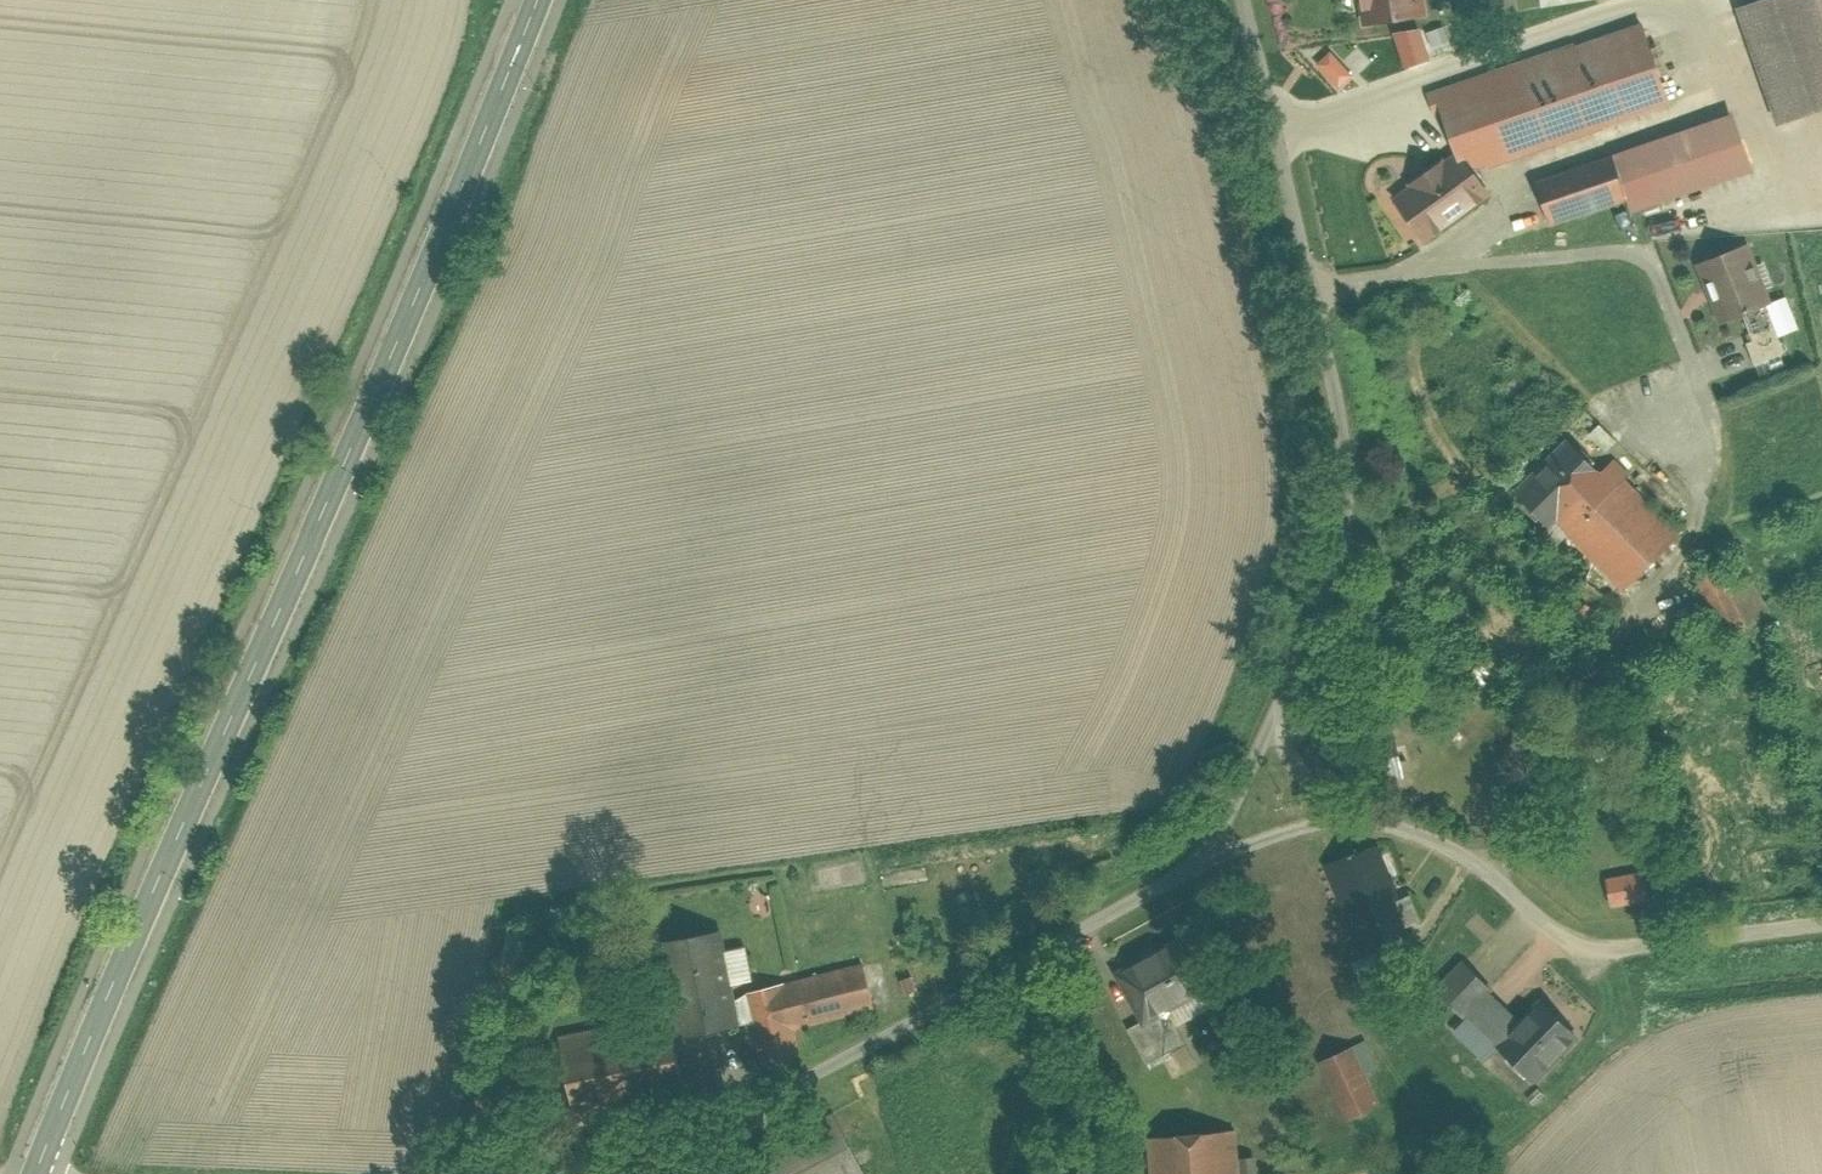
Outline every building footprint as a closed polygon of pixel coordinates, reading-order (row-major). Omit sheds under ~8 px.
[(1366,28),(1425,19),(1422,0),(1362,0),(1366,28)] [(1453,19),(1515,11),(1513,0),(1451,0),(1453,19)] [(1730,3),(1770,120),(1821,102),(1821,0),(1739,0),(1730,3)] [(1640,18),(1425,91),(1446,151),(1384,196),(1417,241),(1486,191),(1471,170),(1669,102),(1640,18)] [(1396,66),(1424,60),(1417,25),(1390,31),(1396,66)] [(1336,88),(1350,74),(1327,49),(1312,63),(1336,88)] [(1727,111),(1528,179),(1543,224),(1620,198),(1624,211),(1747,169),(1727,111)] [(1742,240),(1693,263),(1721,321),(1769,298),(1742,240)] [(1781,295),(1759,303),(1768,326),(1738,338),(1748,365),(1779,353),(1772,335),(1794,327),(1781,295)] [(1569,437),(1508,494),(1554,542),(1563,533),(1619,591),(1683,531),(1610,452),(1596,465),(1569,437)] [(1719,568),(1692,580),(1717,635),(1767,613),(1751,577),(1727,587),(1719,568)] [(1375,844),(1323,866),(1359,953),(1412,931),(1375,844)] [(1636,870),(1601,875),(1605,903),(1640,898),(1636,870)] [(102,881),(100,890),(113,892),(115,884),(102,881)] [(658,939),(672,1017),(675,1038),(738,1027),(732,994),(731,986),(751,982),(745,946),(726,949),(723,928),(658,939)] [(1182,938),(1119,970),(1145,1020),(1130,1028),(1148,1063),(1185,1043),(1167,1009),(1208,988),(1182,938)] [(866,959),(732,994),(738,1027),(749,1024),(753,1041),(879,1010),(866,959)] [(1456,962),(1429,991),(1439,1000),(1465,970),(1456,962)] [(1493,1053),(1530,1088),(1578,1037),(1539,1001),(1526,1015),(1487,978),(1463,1004),(1503,1042),(1493,1053)] [(672,1017),(557,1039),(570,1106),(685,1084),(675,1038),(672,1017)] [(1313,1060),(1339,1114),(1375,1097),(1349,1042),(1313,1060)] [(703,1173),(867,1173),(831,1107),(703,1173)] [(1143,1134),(1146,1173),(1232,1173),(1229,1128),(1143,1134)]
